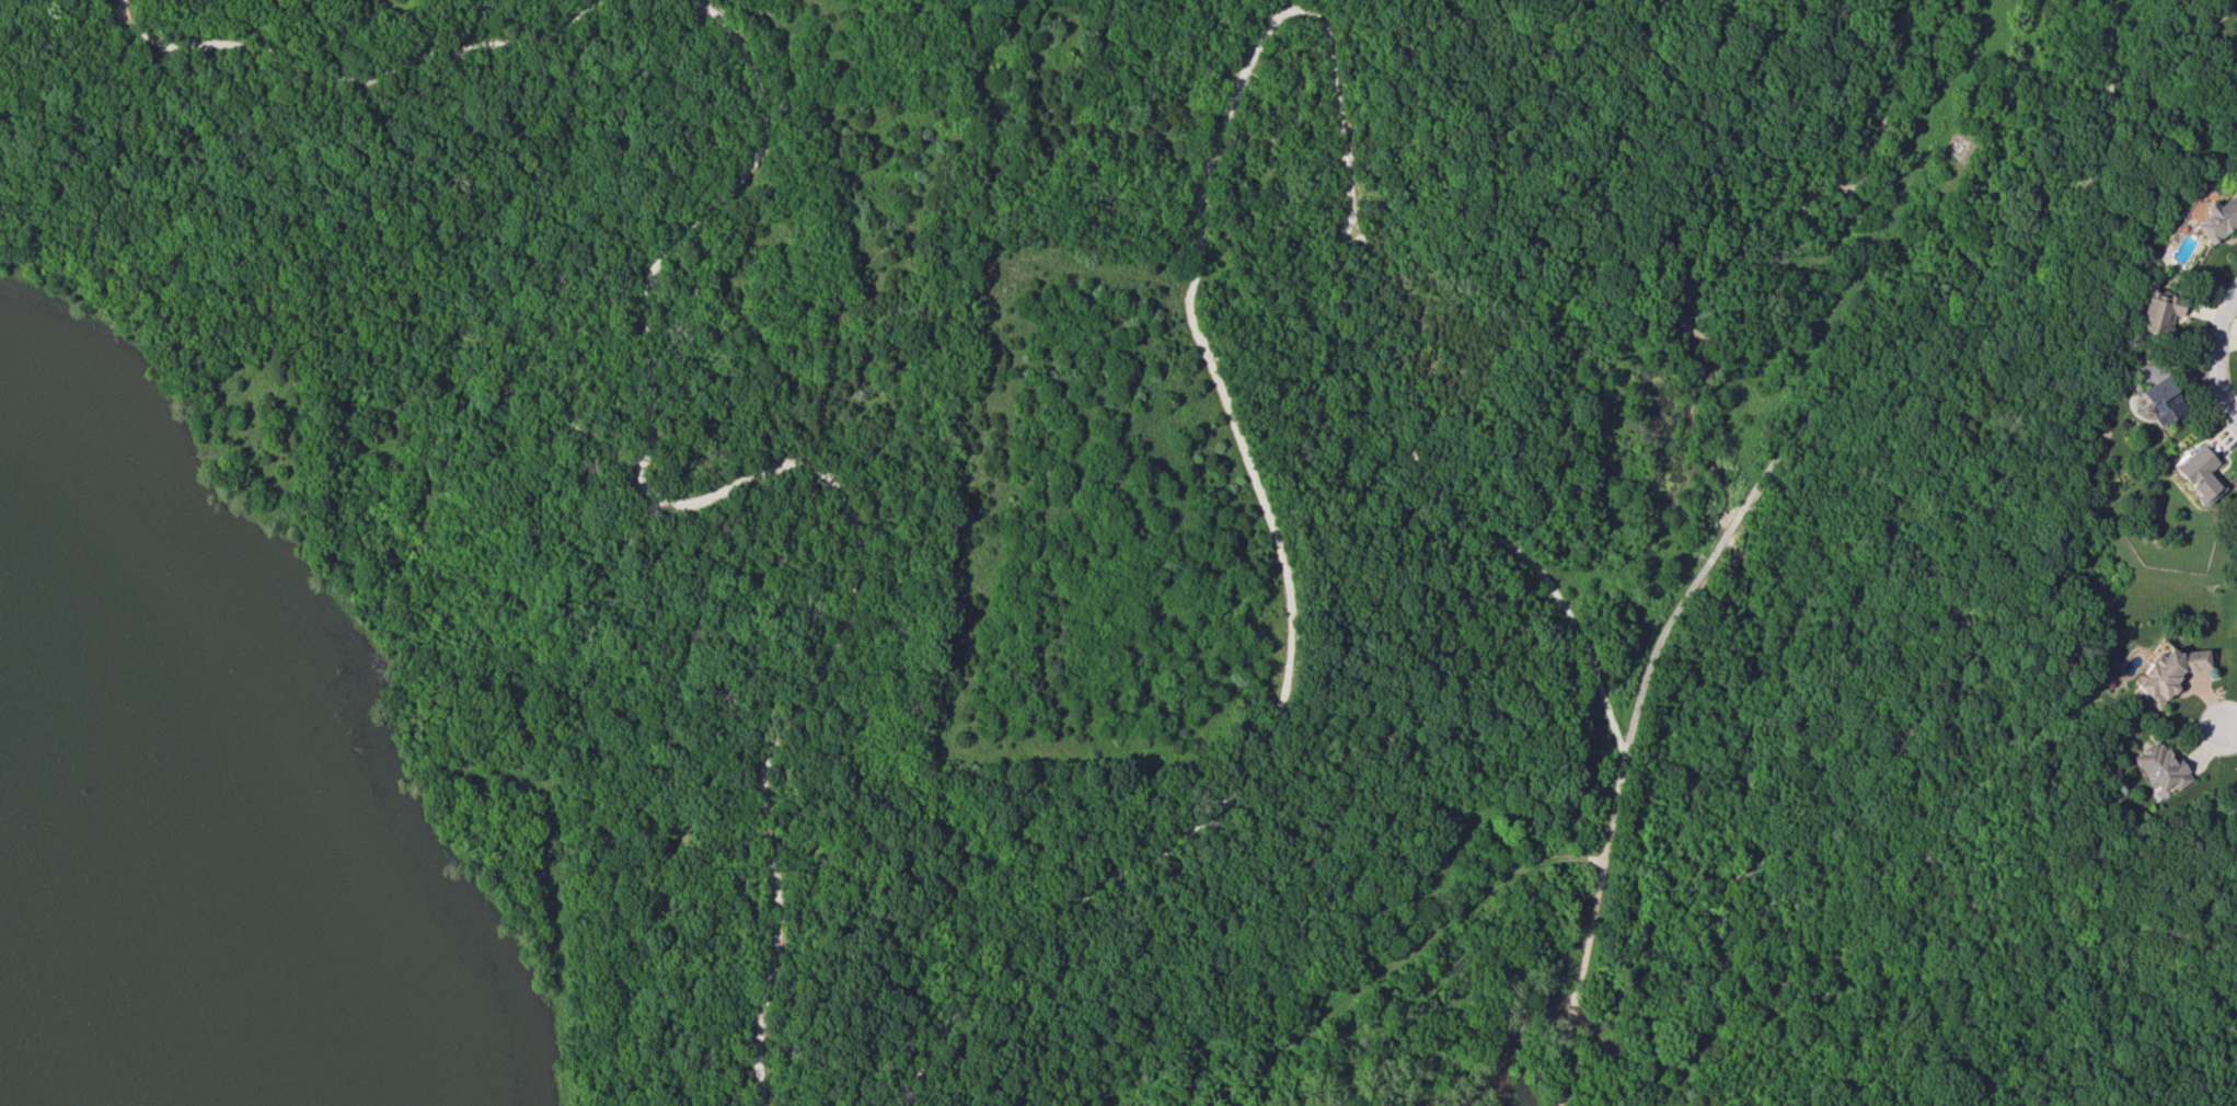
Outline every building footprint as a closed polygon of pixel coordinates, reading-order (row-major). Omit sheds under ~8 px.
[(2231,195),(2216,205),(2213,201),(2203,208),(2207,214),(2194,222),(2209,244),(2234,227),(2235,229),(2236,227),(2236,204),(2231,195)] [(2181,268),(2204,233),(2182,219),(2159,253),(2181,268)] [(2138,327),(2171,335),(2180,300),(2147,292),(2138,327)] [(2139,390),(2144,398),(2143,399),(2160,427),(2186,411),(2165,375),(2139,390)] [(2210,469),(2217,463),(2202,443),(2173,467),(2205,505),(2225,488),(2210,469)] [(2128,758),(2155,798),(2172,788),(2174,791),(2191,779),(2177,757),(2172,761),(2156,738),(2128,758)]
